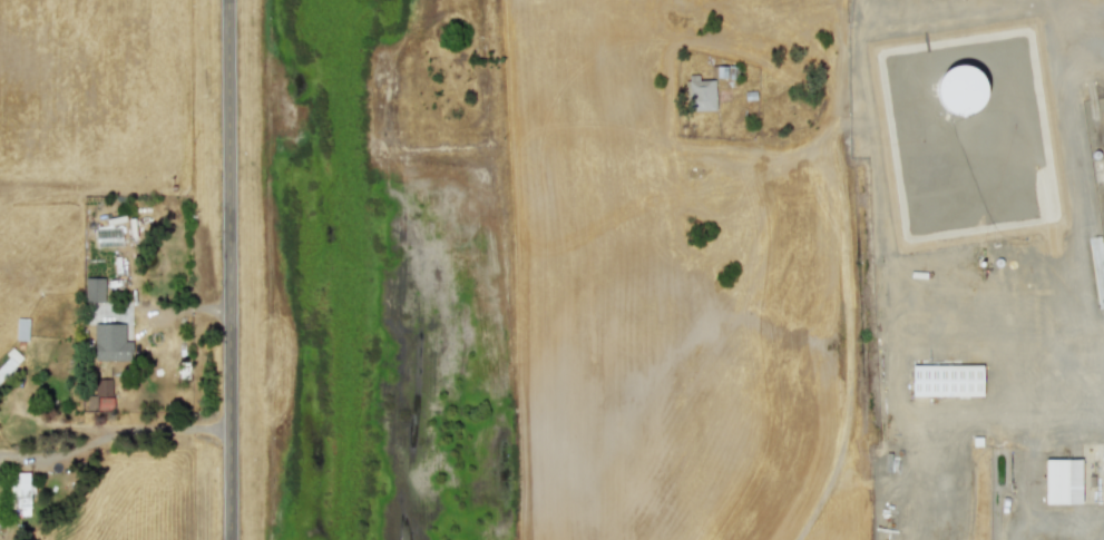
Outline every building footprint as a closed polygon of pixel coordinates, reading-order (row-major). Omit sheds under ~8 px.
[(940,66),(937,111),(982,113),(985,69),(940,66)] [(714,80),(698,80),(698,75),(685,76),(686,111),(714,110),(714,80)] [(104,278),(84,278),(84,303),(104,303),(104,278)] [(94,361),(130,361),(130,342),(124,342),(124,324),(94,324),(94,361)] [(981,365),(910,365),(911,402),(927,402),(927,396),(983,396),(981,365)] [(86,396),(86,410),(111,410),(111,380),(94,380),(95,395),(86,396)] [(1081,459),(1043,460),(1044,504),(1081,503),(1081,459)] [(9,498),(18,498),(18,516),(29,516),(29,473),(10,473),(9,498)]
